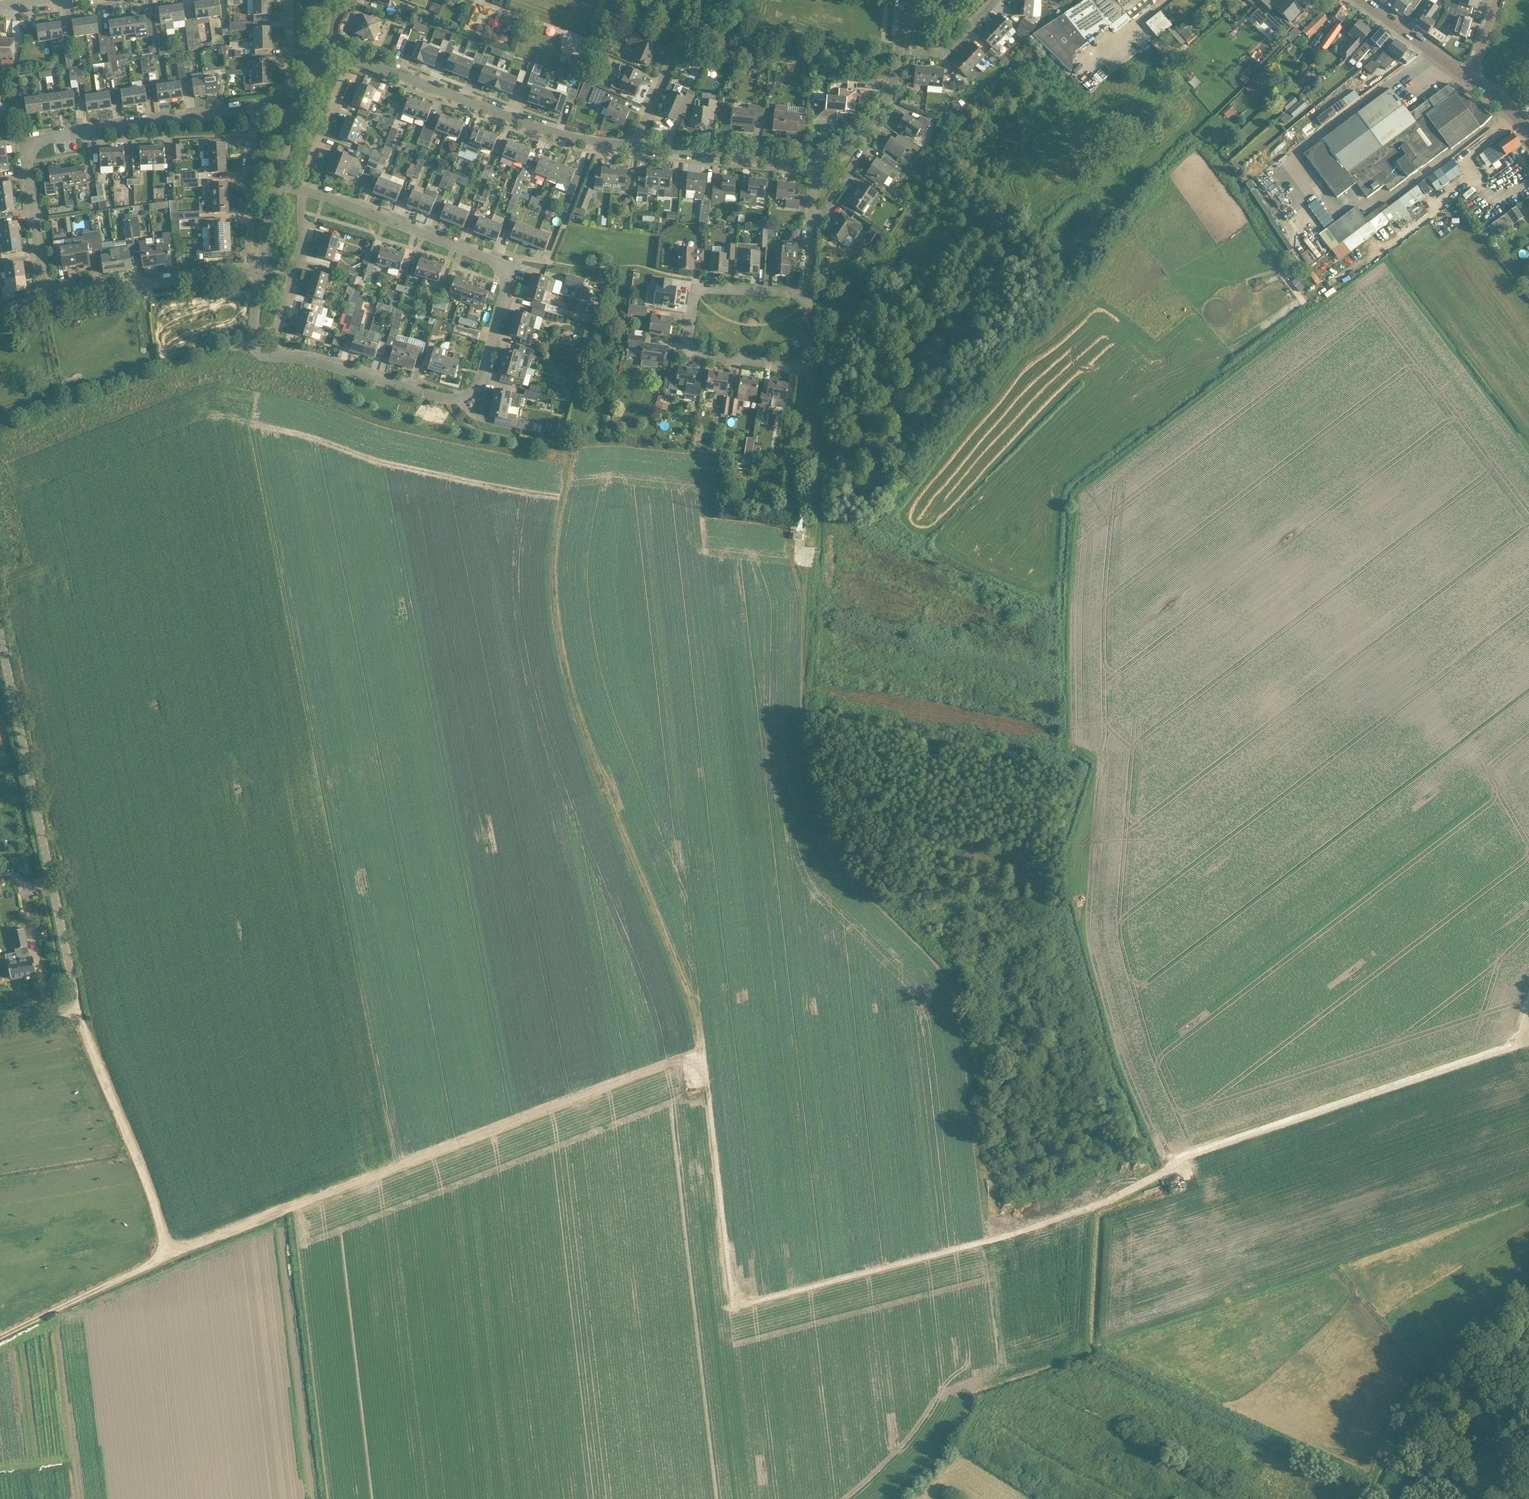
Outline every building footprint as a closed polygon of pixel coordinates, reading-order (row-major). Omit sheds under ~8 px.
[(206,2),(209,23),(209,18),(221,16),(219,0),(206,2)] [(425,9),(429,0),(402,0),(425,9)] [(1052,21),(1053,22),(1078,53),(1088,44),(1110,27),(1126,14),(1129,18),(1152,2),(1151,0),(1085,0),(1064,14),(1052,21)] [(1253,5),(1258,9),(1265,16),(1265,15),(1272,22),(1271,23),(1272,24),(1273,22),(1280,29),(1279,30),(1279,31),(1281,29),(1284,33),(1286,35),(1286,34),(1285,33),(1291,27),(1291,26),(1287,22),(1288,21),(1289,22),(1301,9),(1291,0),(1284,0),(1275,9),(1276,10),(1275,12),(1272,8),(1275,5),(1269,0),(1257,0),(1253,5)] [(1384,3),(1393,9),(1399,0),(1386,0),(1384,3)] [(1393,9),(1402,16),(1410,5),(1415,9),(1422,0),(1399,0),(1393,9)] [(1417,26),(1429,34),(1436,23),(1430,19),(1439,7),(1435,4),(1428,0),(1421,10),(1426,13),(1422,18),(1420,21),(1417,26)] [(1445,2),(1444,5),(1449,7),(1457,9),(1459,3),(1462,4),(1474,7),(1477,9),(1480,0),(1444,0),(1445,2)] [(1032,17),(1034,3),(1017,1),(1017,2),(1016,2),(1015,8),(1016,9),(1015,16),(1032,17)] [(198,24),(209,23),(206,2),(194,4),(196,19),(198,19),(198,24)] [(433,2),(429,10),(437,14),(441,6),(433,2)] [(270,15),(270,4),(254,4),(254,16),(270,15)] [(183,5),(171,7),(173,23),(174,29),(185,27),(185,21),(185,20),(184,15),(183,5)] [(1325,50),(1336,36),(1342,27),(1339,26),(1348,14),(1344,11),(1345,10),(1338,5),(1332,13),(1328,19),(1335,23),(1326,37),(1322,34),(1315,45),(1320,49),(1321,48),(1325,50)] [(159,13),(153,14),(155,24),(155,26),(161,25),(166,24),(167,31),(174,29),(173,23),(171,7),(158,9),(159,13)] [(1462,11),(1457,9),(1449,7),(1446,18),(1457,22),(1454,33),(1468,38),(1473,22),(1460,17),(1462,11)] [(1172,25),(1160,12),(1145,23),(1157,37),(1172,25)] [(1328,18),(1322,12),(1303,31),(1306,35),(1312,30),(1314,32),(1328,18)] [(990,26),(1003,38),(1013,27),(999,15),(994,20),(995,21),(990,26)] [(381,23),(376,21),(374,16),(368,18),(364,16),(362,21),(356,23),(359,29),(357,34),(362,36),(364,41),(369,38),(374,40),(376,35),(381,33),(379,28),(381,23)] [(133,18),(135,34),(136,39),(148,37),(148,36),(153,36),(152,20),(146,20),(145,17),(133,18)] [(97,18),(84,19),(86,35),(99,33),(97,18)] [(121,20),(124,36),(135,34),(133,18),(121,20)] [(74,37),(86,35),(84,19),(72,21),(74,37)] [(1020,27),(1022,29),(1032,35),(1037,28),(1023,19),(1019,26),(1020,27)] [(121,20),(109,22),(111,38),(124,36),(121,20)] [(1370,31),(1359,20),(1347,33),(1352,39),(1339,53),(1346,60),(1350,56),(1358,47),(1357,45),(1370,31)] [(1052,21),(1032,35),(1063,65),(1064,64),(1075,54),(1078,53),(1053,22),(1052,21)] [(248,22),(240,22),(234,22),(230,22),(230,30),(248,30),(248,22)] [(48,24),(51,40),(63,38),(61,23),(48,24)] [(38,42),(51,40),(48,24),(36,26),(38,42)] [(990,26),(989,25),(984,31),(984,32),(980,37),(992,47),(988,51),(993,56),(995,58),(999,55),(992,49),(1003,38),(990,26)] [(254,28),(254,39),(271,39),(271,27),(254,28)] [(1029,36),(1022,29),(1020,27),(1015,32),(1024,41),(1029,36)] [(1171,27),(1165,32),(1170,38),(1176,32),(1171,27)] [(1194,34),(1188,27),(1180,33),(1186,40),(1194,34)] [(1290,35),(1286,39),(1290,43),(1300,32),(1295,27),(1289,34),(1290,35)] [(1436,28),(1431,35),(1442,43),(1447,37),(1436,28)] [(1389,37),(1380,29),(1371,40),(1369,38),(1359,48),(1358,47),(1350,56),(1357,63),(1369,50),(1373,54),(1379,48),(1389,37)] [(655,48),(647,45),(644,43),(646,36),(633,31),(628,44),(637,48),(632,58),(648,65),(655,48)] [(193,34),(195,50),(213,47),(213,42),(201,44),(199,33),(193,34)] [(596,33),(593,40),(599,42),(601,35),(596,33)] [(1196,33),(1187,41),(1190,44),(1198,37),(1196,33)] [(189,51),(195,50),(193,34),(187,35),(189,51)] [(395,49),(403,51),(409,37),(401,34),(395,49)] [(166,54),(164,38),(157,39),(160,55),(166,54)] [(0,39),(0,70),(1,70),(2,60),(14,60),(14,39),(0,39)] [(271,50),(271,39),(254,39),(255,51),(271,50)] [(1373,60),(1365,67),(1373,73),(1380,65),(1386,69),(1394,58),(1396,55),(1400,58),(1407,49),(1395,39),(1389,47),(1388,48),(1391,51),(1389,53),(1388,55),(1383,51),(1375,61),(1373,60)] [(441,47),(430,43),(429,46),(423,63),(434,66),(439,53),(444,55),(449,42),(443,40),(441,47)] [(412,58),(423,63),(429,46),(418,42),(412,58)] [(177,44),(178,51),(185,50),(184,43),(177,44)] [(964,54),(976,66),(986,56),(973,43),(968,48),(969,49),(964,54)] [(117,61),(115,45),(106,46),(107,52),(108,62),(117,61)] [(226,46),(218,47),(219,57),(226,56),(226,46)] [(453,50),(445,70),(456,74),(464,54),(453,50)] [(186,78),(184,68),(182,52),(175,53),(180,79),(186,78)] [(182,52),(184,68),(190,67),(189,61),(184,62),(182,52)] [(610,55),(602,52),(599,59),(607,62),(610,55)] [(686,52),(683,58),(689,61),(692,54),(686,52)] [(730,52),(728,59),(733,61),(736,55),(730,52)] [(464,54),(456,74),(467,78),(472,66),(477,68),(482,55),(476,53),(474,59),(464,55),(464,54)] [(966,76),(976,66),(964,54),(963,53),(958,58),(959,59),(954,64),(966,76)] [(482,55),(477,68),(483,71),(479,82),(489,86),(490,87),(497,67),(487,63),(488,58),(482,55)] [(142,74),(149,73),(148,67),(147,57),(140,58),(142,74)] [(700,58),(697,64),(703,67),(706,60),(700,58)] [(111,62),(113,78),(119,77),(117,61),(111,62)] [(107,79),(113,78),(111,62),(108,62),(93,65),(93,67),(94,73),(106,71),(107,79)] [(252,70),(239,70),(239,75),(245,74),(272,73),(272,63),(262,63),(252,63),(252,70)] [(527,86),(527,87),(532,89),(528,102),(539,106),(546,85),(536,81),(538,75),(540,76),(543,67),(535,64),(534,66),(532,72),(527,86)] [(635,96),(639,86),(636,84),(641,73),(621,64),(619,69),(621,72),(624,73),(620,80),(617,79),(614,81),(611,86),(635,96)] [(75,68),(77,81),(77,84),(84,83),(82,69),(93,67),(93,65),(75,68)] [(915,66),(914,84),(928,86),(930,68),(915,66)] [(497,67),(490,87),(500,91),(506,75),(508,71),(497,67)] [(71,82),(77,81),(75,68),(69,69),(71,82)] [(930,68),(928,86),(942,87),(944,69),(930,68)] [(204,79),(207,95),(219,93),(217,84),(225,83),(226,71),(226,69),(203,72),(204,79)] [(517,79),(506,75),(500,91),(501,91),(501,90),(511,95),(516,81),(522,84),(526,72),(521,70),(517,79)] [(272,73),(245,74),(245,78),(245,80),(245,90),(251,90),(251,93),(261,93),(261,88),(272,87),(272,85),(273,85),(272,77),(272,73)] [(848,84),(849,75),(834,74),(834,82),(848,84)] [(364,83),(377,88),(380,80),(367,75),(364,83)] [(169,84),(171,100),(183,98),(181,83),(177,83),(176,77),(168,78),(169,84)] [(194,97),(207,95),(204,79),(192,81),(194,97)] [(963,81),(956,83),(959,92),(966,89),(963,81)] [(584,83),(581,90),(588,93),(591,86),(586,84),(584,83)] [(1253,83),(1245,89),(1250,95),(1258,88),(1253,83)] [(159,102),(171,100),(169,84),(156,86),(159,102)] [(360,84),(356,95),(372,101),(376,90),(360,84)] [(682,88),(682,87),(676,84),(673,91),(674,91),(673,93),(672,92),(664,112),(669,115),(668,117),(676,120),(682,108),(687,110),(695,93),(689,90),(688,91),(682,88)] [(1411,112),(1323,179),(1337,197),(1357,183),(1469,98),(1450,84),(1411,112)] [(546,85),(539,106),(549,109),(549,110),(550,110),(557,90),(556,90),(546,87),(547,85),(546,85)] [(595,87),(589,101),(601,106),(608,110),(605,117),(623,124),(629,111),(621,107),(617,105),(620,98),(607,93),(595,87)] [(133,90),(135,105),(147,103),(145,88),(133,90)] [(557,90),(550,110),(561,114),(565,100),(573,103),(578,91),(569,88),(567,94),(557,90)] [(1305,154),(1323,179),(1411,112),(1392,88),(1305,154)] [(839,98),(838,111),(845,112),(846,110),(854,111),(856,99),(859,99),(858,103),(859,103),(860,103),(862,102),(863,102),(864,102),(865,101),(866,100),(870,100),(870,95),(869,95),(870,93),(870,91),(859,90),(859,94),(856,94),(856,90),(839,89),(838,98),(839,98)] [(123,107),(135,105),(133,90),(121,91),(123,107)] [(1342,99),(1316,118),(1322,126),(1360,97),(1355,90),(1343,99),(1342,99)] [(61,93),(63,109),(75,107),(73,91),(61,93)] [(49,95),(51,111),(63,109),(61,93),(49,95)] [(97,95),(99,110),(112,108),(110,93),(97,95)] [(37,97),(39,113),(51,111),(49,95),(37,97)] [(87,112),(99,110),(97,95),(85,96),(87,112)] [(367,111),(372,101),(356,95),(352,105),(367,111)] [(1297,101),(1292,96),(1282,105),(1287,110),(1297,101)] [(25,98),(19,99),(19,109),(26,108),(27,115),(39,113),(37,97),(25,99),(25,98)] [(817,100),(815,118),(837,120),(838,111),(839,98),(838,98),(826,97),(826,101),(817,100)] [(1469,98),(1357,183),(1368,198),(1386,184),(1391,192),(1450,146),(1452,149),(1486,124),(1492,117),(1469,98)] [(403,113),(415,118),(420,103),(409,99),(403,113)] [(716,102),(702,100),(697,100),(695,101),(694,117),(691,117),(690,126),(706,128),(707,120),(713,120),(715,108),(716,108),(716,102)] [(1301,100),(1281,118),(1285,123),(1293,117),(1294,118),(1307,106),(1301,100)] [(387,107),(397,111),(400,105),(390,101),(387,107)] [(426,122),(432,107),(420,103),(415,118),(426,122)] [(732,109),(730,125),(744,127),(744,132),(752,132),(753,120),(763,121),(764,107),(749,106),(749,110),(741,110),(741,108),(733,107),(733,109),(732,109)] [(774,113),(773,130),(787,131),(786,135),(797,136),(798,128),(805,129),(806,120),(807,109),(786,107),(776,107),(775,113),(774,113)] [(453,120),(441,115),(435,130),(447,134),(453,120)] [(931,124),(929,123),(921,117),(917,122),(905,115),(898,127),(914,138),(920,129),(925,132),(931,124)] [(348,116),(344,127),(359,133),(363,122),(348,116)] [(381,116),(378,122),(384,124),(392,127),(394,122),(386,118),(381,116)] [(453,120),(447,134),(458,139),(464,124),(453,120)] [(355,144),(359,133),(344,127),(339,138),(355,144)] [(392,128),(386,144),(392,146),(398,131),(392,128)] [(486,133),(474,128),(471,138),(465,135),(459,150),(465,153),(466,150),(478,155),(481,147),(486,133)] [(486,133),(481,147),(492,152),(498,137),(486,133)] [(884,148),(892,153),(900,158),(906,149),(910,151),(912,149),(917,152),(919,148),(898,134),(894,140),(890,138),(884,148)] [(1521,145),(1513,134),(1500,143),(1498,141),(1483,152),(1492,165),(1521,145)] [(503,156),(514,160),(520,146),(508,141),(503,156)] [(204,159),(209,159),(225,158),(225,144),(203,145),(203,152),(204,152),(204,159)] [(371,156),(380,160),(380,158),(386,160),(387,161),(392,148),(391,148),(392,146),(386,144),(382,153),(374,150),(368,148),(360,145),(357,151),(361,152),(371,156)] [(172,145),(172,155),(173,161),(181,160),(180,145),(172,145)] [(520,146),(514,160),(525,165),(531,150),(520,146)] [(140,165),(153,164),(152,147),(140,148),(140,165)] [(152,147),(153,164),(165,164),(164,147),(152,147)] [(100,167),(113,166),(112,149),(100,150),(100,167)] [(112,149),(113,166),(125,166),(124,149),(112,149)] [(330,162),(359,173),(361,169),(350,165),(352,158),(334,151),(330,162)] [(7,157),(0,158),(0,172),(9,170),(7,157)] [(379,160),(370,157),(367,166),(376,169),(378,163),(379,160)] [(226,172),(225,158),(209,159),(209,166),(204,167),(204,173),(226,172)] [(534,173),(546,177),(552,163),(540,158),(534,173)] [(1418,185),(1389,206),(1390,207),(1371,222),(1377,230),(1387,222),(1389,224),(1395,220),(1401,229),(1416,221),(1428,213),(1419,200),(1436,188),(1438,190),(1462,172),(1453,160),(1429,177),(1428,177),(1418,184),(1418,185)] [(872,166),(865,176),(874,181),(875,182),(877,179),(883,184),(884,184),(888,187),(892,180),(892,179),(901,166),(894,161),(890,167),(883,162),(881,165),(876,161),(872,167),(872,166)] [(358,177),(359,173),(330,162),(326,172),(344,179),(347,173),(358,177)] [(552,163),(546,177),(558,182),(563,167),(552,163)] [(55,183),(63,182),(61,170),(61,165),(48,167),(50,182),(44,183),(46,196),(57,194),(55,183)] [(481,178),(487,180),(492,167),(486,165),(484,170),(481,178)] [(603,183),(613,184),(615,166),(606,165),(605,168),(601,168),(601,173),(596,172),(594,187),(602,188),(603,183)] [(615,166),(613,184),(621,185),(620,188),(623,191),(629,191),(631,176),(626,176),(627,171),(623,170),(623,167),(615,166)] [(73,169),(75,185),(87,184),(85,167),(73,169)] [(492,167),(487,180),(486,184),(493,186),(495,180),(493,180),(495,174),(496,174),(498,169),(492,167)] [(569,169),(563,167),(558,182),(569,186),(566,192),(574,195),(580,178),(573,175),(575,171),(573,171),(574,169),(569,167),(569,169)] [(636,198),(636,202),(643,203),(647,200),(648,191),(651,191),(651,188),(658,189),(660,171),(656,170),(656,169),(650,168),(650,170),(647,170),(646,174),(645,181),(639,180),(639,178),(640,178),(640,177),(639,177),(637,194),(636,198)] [(61,170),(63,182),(63,187),(75,185),(73,169),(61,170)] [(660,171),(658,189),(665,190),(664,196),(677,198),(679,181),(677,181),(678,181),(678,184),(671,183),(673,172),(669,172),(669,170),(663,169),(663,171),(660,171)] [(440,187),(446,189),(450,177),(453,172),(451,172),(446,170),(440,187)] [(173,174),(173,177),(174,181),(198,180),(198,172),(182,173),(182,174),(173,174)] [(686,191),(695,192),(695,199),(703,200),(704,193),(706,176),(688,174),(686,191)] [(713,182),(711,201),(725,202),(725,201),(736,202),(737,201),(738,194),(737,193),(734,192),(736,179),(727,178),(727,176),(721,175),(720,182),(720,185),(714,184),(714,182),(713,182)] [(390,182),(384,197),(396,202),(404,180),(393,176),(390,182)] [(450,177),(446,189),(451,191),(453,186),(456,179),(450,177)] [(511,195),(513,195),(519,198),(521,193),(526,180),(518,177),(511,195)] [(376,184),(373,193),(384,197),(390,182),(379,178),(376,184)] [(755,178),(755,180),(749,180),(748,188),(741,187),(739,204),(756,206),(757,198),(764,198),(765,189),(767,189),(768,179),(755,178)] [(174,183),(174,189),(174,188),(183,188),(198,188),(198,180),(174,181),(174,183)] [(13,197),(11,183),(0,184),(0,199),(13,197)] [(206,185),(198,186),(198,187),(202,187),(203,199),(206,199),(227,198),(227,195),(229,194),(229,188),(227,186),(227,183),(217,183),(212,184),(206,184),(206,185)] [(785,208),(799,209),(800,201),(794,200),(795,184),(777,183),(776,199),(786,200),(785,208)] [(877,194),(870,189),(862,184),(855,194),(854,193),(848,203),(856,208),(862,212),(867,204),(869,206),(877,194)] [(486,186),(481,197),(479,202),(485,204),(487,199),(491,188),(486,186)] [(586,211),(594,191),(584,187),(577,207),(586,211)] [(438,194),(426,190),(424,195),(418,210),(430,215),(438,194)] [(424,195),(412,191),(407,206),(418,210),(424,195)] [(104,195),(98,196),(98,202),(99,207),(99,209),(107,208),(107,206),(106,201),(105,201),(104,195)] [(512,215),(519,198),(513,195),(509,207),(507,213),(512,215)] [(0,199),(0,213),(5,212),(12,211),(15,210),(14,206),(16,206),(15,198),(13,198),(13,197),(0,199)] [(227,198),(206,199),(207,214),(228,213),(228,208),(229,207),(229,202),(228,201),(227,198)] [(66,200),(67,206),(67,212),(73,211),(73,207),(75,207),(74,199),(66,200)] [(1335,222),(1327,229),(1339,245),(1371,221),(1371,222),(1390,207),(1389,206),(1386,203),(1378,209),(1377,209),(1365,218),(1357,206),(1335,222)] [(440,219),(452,223),(458,209),(446,204),(440,219)] [(49,215),(67,212),(67,206),(60,207),(58,207),(48,209),(49,215)] [(707,225),(709,207),(701,206),(699,224),(707,225)] [(1292,219),(1301,212),(1298,207),(1288,214),(1292,219)] [(1517,207),(1488,226),(1495,237),(1524,218),(1517,207)] [(458,209),(452,223),(463,228),(469,213),(458,209)] [(551,217),(553,211),(547,209),(545,214),(551,217)] [(200,211),(171,212),(171,220),(173,220),(180,220),(185,220),(195,219),(200,219),(200,214),(200,212),(200,211)] [(97,212),(89,214),(90,221),(95,221),(97,217),(97,212)] [(830,239),(836,243),(838,241),(842,244),(848,235),(854,239),(861,227),(856,224),(856,223),(841,213),(827,234),(832,237),(830,239)] [(654,223),(655,216),(643,215),(642,222),(654,223)] [(603,216),(597,216),(597,224),(606,225),(606,218),(603,218),(603,216)] [(133,238),(134,238),(141,237),(138,217),(130,218),(131,227),(132,227),(133,238)] [(477,224),(474,232),(485,237),(491,222),(480,217),(477,224)] [(130,218),(123,219),(125,228),(126,240),(127,247),(135,246),(134,238),(133,238),(132,227),(131,227),(130,218)] [(210,218),(202,219),(202,227),(208,227),(208,230),(209,230),(209,239),(229,238),(229,224),(221,224),(220,218),(210,218)] [(3,239),(19,236),(17,222),(7,224),(0,225),(0,239),(3,239)] [(491,222),(485,237),(497,241),(500,232),(503,226),(491,222)] [(510,238),(522,242),(528,227),(516,223),(510,238)] [(872,226),(867,233),(870,235),(865,242),(872,247),(877,239),(880,241),(884,234),(872,226)] [(528,227),(522,242),(533,246),(539,232),(528,227)] [(759,227),(758,247),(766,247),(767,228),(759,227)] [(797,230),(788,229),(787,241),(796,241),(797,230)] [(92,236),(95,251),(101,251),(103,250),(100,231),(92,232),(92,236)] [(74,246),(77,266),(83,265),(84,268),(91,267),(89,255),(95,255),(95,251),(92,236),(92,232),(82,233),(83,237),(84,245),(74,246)] [(154,238),(158,266),(164,265),(165,268),(172,267),(170,256),(176,255),(174,238),(173,238),(173,233),(170,233),(170,232),(162,233),(163,238),(154,239),(154,238)] [(539,232),(533,246),(545,251),(551,236),(539,232)] [(325,233),(322,245),(336,249),(340,237),(325,233)] [(1,254),(11,252),(21,251),(20,248),(22,248),(21,241),(19,241),(19,236),(3,239),(0,239),(0,254),(1,254)] [(143,268),(158,266),(154,238),(146,239),(146,243),(139,244),(143,268)] [(203,250),(197,251),(197,259),(198,262),(198,263),(199,263),(204,262),(204,259),(222,258),(222,252),(230,252),(229,238),(209,239),(203,239),(204,239),(204,243),(203,244),(203,246),(204,247),(204,250),(203,250)] [(70,267),(77,266),(74,246),(65,247),(64,240),(53,241),(56,260),(62,259),(63,271),(70,270),(70,267)] [(771,265),(773,265),(772,274),(788,275),(789,259),(796,259),(796,243),(782,242),(782,254),(771,254),(771,265)] [(333,262),(336,249),(322,245),(318,257),(333,262)] [(727,259),(735,260),(736,245),(725,245),(724,254),(711,253),(710,271),(727,272),(727,259)] [(121,248),(115,249),(118,271),(119,271),(119,273),(126,272),(126,270),(132,269),(130,259),(130,253),(136,252),(135,246),(127,247),(121,248)] [(376,264),(388,267),(393,251),(381,248),(376,264)] [(693,262),(703,262),(704,250),(693,250),(694,248),(680,248),(678,269),(693,270),(693,262)] [(101,251),(104,273),(118,271),(115,249),(103,250),(101,251)] [(1303,254),(1311,264),(1318,259),(1310,249),(1303,254)] [(363,263),(368,265),(369,262),(371,253),(366,251),(363,260),(363,263)] [(393,251),(388,267),(400,271),(405,254),(393,251)] [(742,251),(741,273),(758,274),(759,251),(742,251)] [(415,275),(427,278),(431,262),(419,259),(415,275)] [(7,279),(24,276),(23,262),(0,266),(0,272),(6,272),(7,279)] [(374,263),(369,262),(368,265),(364,279),(364,281),(370,283),(371,277),(370,277),(374,263)] [(431,262),(427,278),(439,282),(443,266),(431,262)] [(356,269),(350,267),(351,267),(339,263),(336,270),(354,275),(356,269)] [(314,271),(310,284),(325,288),(328,275),(314,271)] [(544,290),(551,292),(554,280),(534,274),(530,287),(544,290)] [(598,274),(596,282),(604,284),(606,276),(598,274)] [(352,275),(349,284),(355,285),(355,284),(362,286),(364,281),(364,279),(357,277),(352,275)] [(27,291),(24,276),(7,279),(8,287),(3,287),(5,299),(17,298),(17,293),(27,291)] [(450,292),(461,296),(462,296),(466,285),(468,280),(456,276),(450,292)] [(572,292),(570,291),(568,297),(570,298),(579,300),(583,286),(584,281),(567,276),(565,283),(573,286),(572,292)] [(1298,277),(1292,282),(1299,290),(1305,286),(1298,277)] [(649,284),(647,301),(654,302),(654,303),(663,304),(663,303),(673,304),(676,288),(670,287),(671,280),(657,278),(657,284),(656,284),(656,285),(649,284)] [(321,300),(325,288),(310,284),(307,296),(321,300)] [(462,296),(461,296),(460,301),(471,305),(477,289),(466,285),(462,296)] [(583,286),(579,300),(587,302),(591,288),(583,286)] [(551,292),(544,290),(530,287),(527,299),(536,302),(547,305),(551,292)] [(477,289),(471,305),(483,309),(488,293),(477,289)] [(350,295),(344,314),(353,316),(355,309),(359,297),(361,291),(355,290),(353,296),(350,295)] [(361,291),(359,297),(365,299),(366,299),(368,293),(361,291)] [(353,316),(351,325),(360,327),(364,311),(361,310),(365,299),(359,297),(355,309),(353,316)] [(570,298),(567,307),(584,312),(587,302),(579,300),(570,298)] [(434,302),(430,318),(435,319),(439,309),(440,303),(434,302)] [(377,308),(396,314),(397,309),(378,303),(377,308)] [(629,304),(628,313),(646,316),(647,307),(634,305),(630,304),(629,304)] [(303,310),(299,322),(314,326),(317,314),(303,310)] [(516,311),(513,323),(531,328),(531,329),(533,329),(537,317),(531,315),(516,311)] [(557,323),(558,321),(562,323),(564,317),(544,311),(542,319),(557,323)] [(340,324),(350,327),(351,325),(353,316),(344,314),(343,314),(340,324)] [(649,333),(669,336),(671,318),(652,315),(649,333)] [(442,321),(436,319),(434,325),(431,334),(438,336),(442,321)] [(466,319),(465,325),(476,329),(478,323),(466,319)] [(394,321),(390,336),(397,338),(398,335),(401,323),(400,323),(394,321)] [(323,329),(314,326),(299,322),(296,334),(310,339),(312,332),(321,334),(323,329)] [(530,334),(531,329),(531,328),(513,323),(509,336),(522,339),(521,343),(529,346),(531,337),(530,334)] [(455,325),(453,332),(467,336),(469,329),(455,325)] [(353,341),(350,352),(356,354),(356,355),(360,357),(362,355),(362,356),(367,339),(361,337),(362,333),(359,332),(356,331),(355,335),(354,338),(353,341)] [(367,339),(362,356),(368,357),(368,359),(373,360),(374,359),(375,359),(376,353),(380,343),(373,341),(375,333),(370,331),(367,339)] [(336,332),(335,335),(332,345),(344,348),(347,336),(336,332)] [(641,359),(642,359),(641,366),(657,368),(658,361),(665,362),(667,347),(644,344),(645,337),(628,335),(627,341),(626,348),(642,350),(641,359)] [(425,348),(427,342),(404,336),(402,342),(425,348)] [(576,341),(563,337),(561,343),(574,347),(576,341)] [(389,362),(401,366),(408,344),(395,340),(389,362)] [(408,344),(401,366),(413,369),(418,356),(421,357),(424,348),(408,344)] [(428,369),(441,373),(446,357),(448,350),(441,347),(440,349),(434,347),(428,369)] [(505,349),(502,361),(518,366),(528,368),(531,357),(530,356),(505,349)] [(532,349),(530,356),(531,357),(536,358),(538,351),(532,349)] [(446,357),(441,373),(454,377),(461,355),(454,353),(452,359),(446,357)] [(529,369),(528,368),(518,366),(502,361),(498,373),(514,378),(513,382),(523,385),(528,368),(529,369)] [(575,370),(580,371),(582,364),(574,362),(573,366),(575,370)] [(670,379),(668,389),(685,392),(684,399),(696,400),(697,395),(698,395),(700,383),(694,382),(696,371),(689,370),(689,369),(679,367),(677,378),(673,377),(670,379)] [(725,394),(728,375),(709,372),(707,388),(716,390),(716,393),(725,394)] [(738,393),(737,397),(743,398),(744,394),(749,394),(756,396),(758,379),(741,377),(738,393)] [(569,381),(567,389),(574,391),(576,383),(569,381)] [(761,392),(760,404),(784,408),(788,384),(769,381),(767,393),(761,392)] [(495,390),(492,403),(518,408),(520,399),(517,398),(518,394),(505,392),(495,390)] [(525,390),(524,397),(538,401),(540,394),(525,390)] [(655,408),(662,409),(663,402),(664,395),(658,394),(657,401),(656,401),(655,408)] [(721,414),(727,415),(730,398),(723,397),(721,414)] [(730,398),(727,415),(735,416),(738,399),(730,398)] [(516,415),(518,408),(492,403),(490,416),(505,419),(504,424),(515,426),(517,415),(516,415)] [(759,414),(758,422),(766,423),(767,415),(759,414)] [(518,429),(532,431),(541,433),(541,430),(542,426),(542,425),(534,423),(519,421),(518,429)] [(745,447),(743,456),(751,457),(753,448),(745,447)] [(789,510),(801,511),(802,501),(789,501),(789,510)] [(743,505),(736,504),(735,513),(742,514),(743,505)] [(30,958),(24,929),(11,931),(13,940),(15,940),(16,945),(14,946),(17,960),(4,963),(7,978),(11,977),(11,979),(37,974),(33,957),(30,958)]
